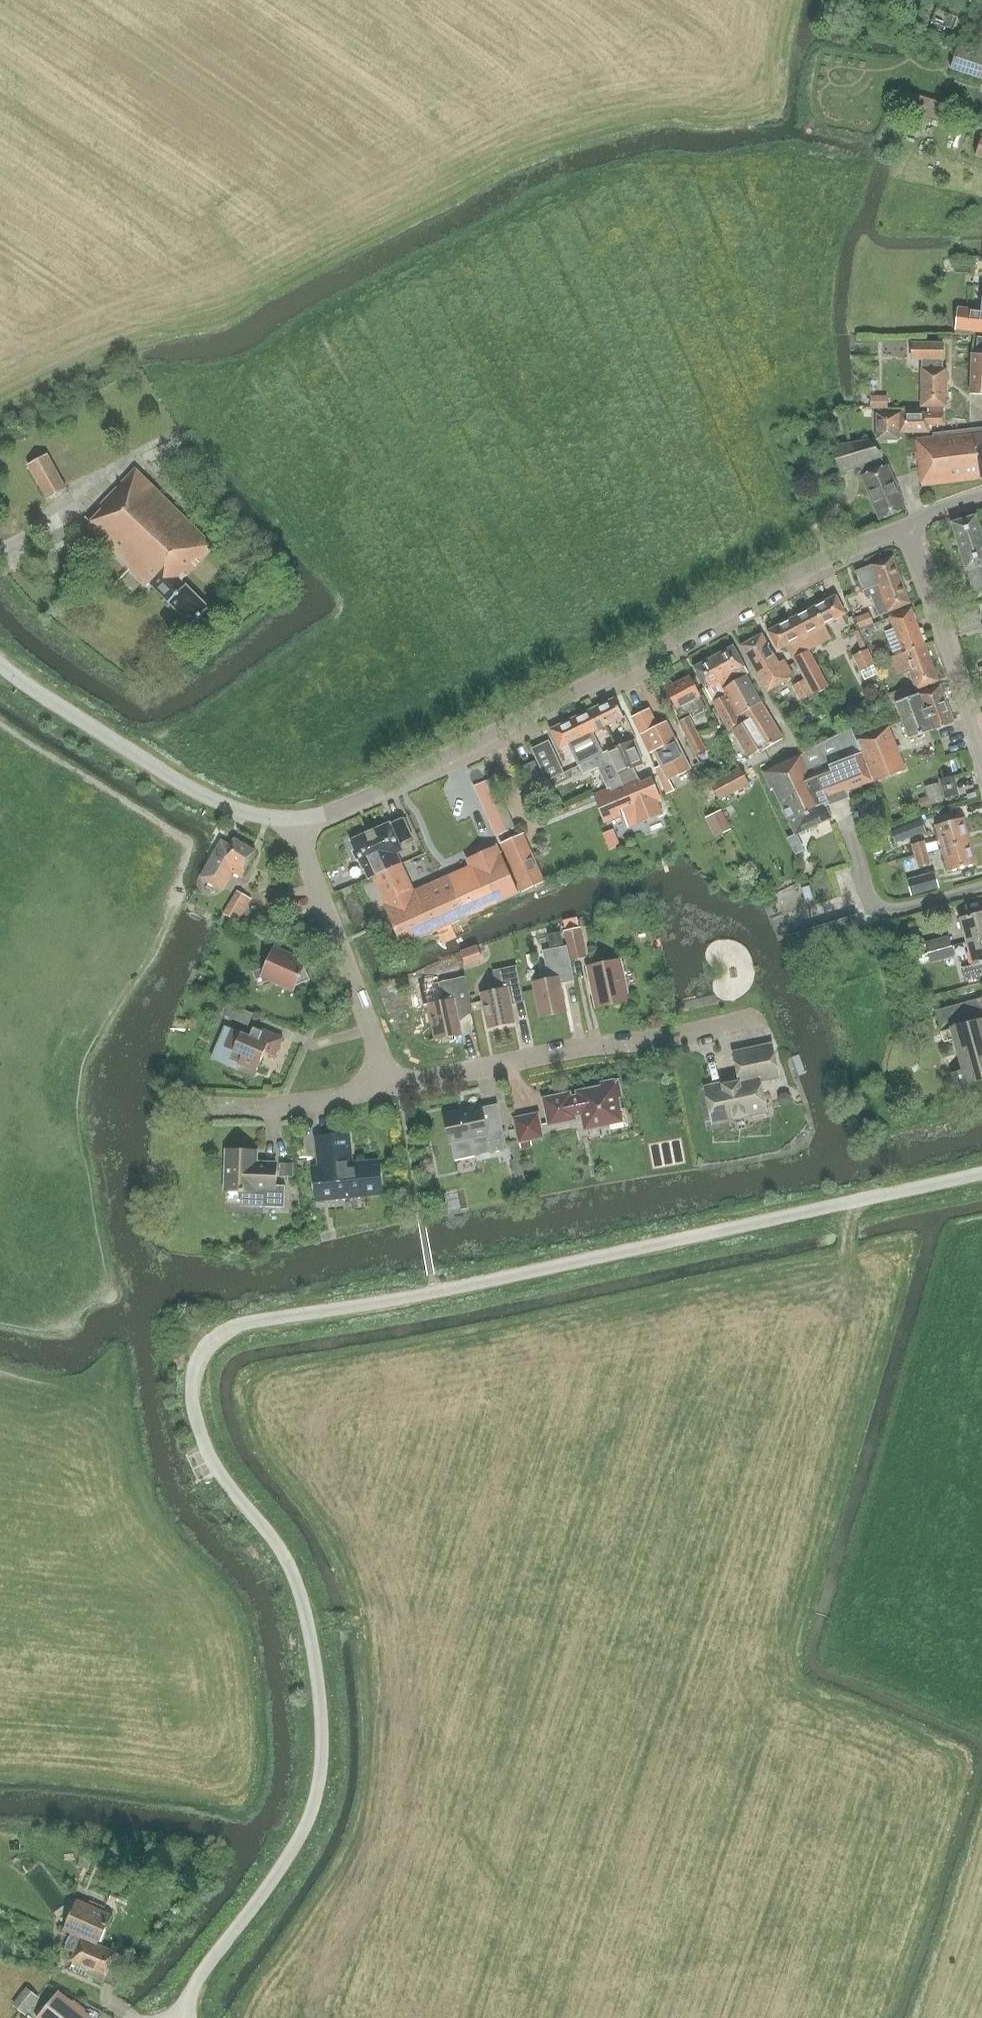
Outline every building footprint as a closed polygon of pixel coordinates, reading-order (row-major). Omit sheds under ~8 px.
[(958,45),(951,69),(981,79),(981,76),(981,52),(958,45)] [(943,102),(915,94),(910,110),(938,118),(943,102)] [(924,116),(910,112),(908,120),(922,124),(924,116)] [(981,310),(958,308),(955,334),(974,334),(974,332),(981,332),(981,307),(981,310)] [(978,337),(976,354),(972,354),(968,393),(971,394),(981,395),(981,337),(978,337)] [(943,359),(943,342),(911,342),(911,359),(943,359)] [(947,407),(947,368),(922,368),(921,407),(947,407)] [(887,395),(870,394),(870,407),(886,408),(887,395)] [(898,439),(898,412),(875,412),(876,439),(898,439)] [(929,432),(929,413),(900,413),(900,433),(929,432)] [(933,433),(934,437),(916,439),(922,486),(981,479),(981,478),(981,428),(933,433)] [(868,441),(833,447),(842,472),(863,464),(867,475),(863,476),(881,519),(905,509),(888,466),(887,467),(880,457),(881,456),(868,441)] [(66,487),(47,453),(27,464),(46,498),(66,487)] [(193,624),(210,607),(182,580),(215,546),(135,469),(98,507),(102,510),(87,525),(149,585),(150,584),(193,624)] [(976,515),(951,523),(966,570),(967,570),(974,593),(981,590),(981,534),(976,515)] [(855,572),(863,591),(868,589),(879,616),(910,603),(893,556),(855,572)] [(836,595),(768,631),(778,650),(785,646),(787,645),(793,657),(808,649),(831,637),(825,625),(846,614),(836,595)] [(889,616),(903,652),(903,653),(925,644),(911,608),(889,616)] [(872,622),(868,612),(855,617),(859,627),(872,622)] [(779,662),(762,634),(741,646),(768,692),(794,677),(784,659),(779,662)] [(903,653),(903,652),(890,657),(896,675),(909,671),(916,689),(939,681),(925,644),(903,653)] [(713,701),(726,694),(723,689),(746,675),(748,674),(733,646),(694,667),(713,701)] [(874,664),(868,648),(852,655),(859,670),(874,664)] [(827,686),(807,650),(793,657),(813,694),(827,686)] [(723,689),(738,713),(761,702),(762,702),(746,675),(723,689)] [(700,696),(689,677),(666,689),(675,705),(673,706),(678,715),(690,710),(692,715),(706,708),(700,697),(700,696)] [(811,694),(802,678),(792,684),(800,700),(811,694)] [(954,723),(940,686),(911,697),(906,686),(888,692),(893,704),(896,702),(910,739),(954,723)] [(729,730),(742,723),(726,694),(713,701),(729,730)] [(614,699),(571,720),(550,730),(558,747),(567,743),(577,763),(602,751),(593,732),(624,717),(614,699)] [(761,702),(738,713),(744,723),(733,729),(747,755),(760,748),(762,751),(783,738),(761,702)] [(660,765),(656,767),(667,793),(674,790),(669,779),(690,769),(676,740),(675,740),(667,723),(658,728),(650,709),(633,718),(650,754),(654,752),(660,765)] [(677,721),(687,740),(697,734),(688,715),(677,721)] [(874,781),(906,769),(889,727),(857,739),(874,781)] [(803,753),(820,795),(826,806),(853,795),(851,790),(873,782),(853,728),(803,753)] [(697,734),(687,740),(695,756),(706,750),(697,734)] [(643,764),(634,741),(608,751),(608,752),(580,765),(584,774),(598,768),(608,789),(638,778),(634,768),(643,764)] [(764,772),(772,790),(774,789),(796,835),(831,818),(826,806),(820,795),(803,753),(764,772)] [(544,783),(533,760),(518,767),(529,790),(544,783)] [(558,760),(541,769),(546,780),(563,772),(558,760)] [(738,766),(712,781),(721,798),(747,783),(738,766)] [(514,826),(492,777),(483,781),(505,830),(514,826)] [(957,795),(952,777),(942,780),(947,798),(957,795)] [(605,822),(624,815),(629,826),(662,814),(657,801),(661,800),(652,778),(640,783),(638,778),(608,789),(595,795),(605,822)] [(940,783),(925,787),(930,804),(944,801),(940,783)] [(729,828),(720,809),(705,816),(714,836),(729,828)] [(369,879),(374,876),(373,876),(401,864),(397,854),(403,851),(400,844),(413,838),(403,818),(391,823),(390,824),(390,823),(350,841),(355,850),(353,851),(357,860),(359,859),(363,869),(364,868),(369,879)] [(942,849),(970,841),(964,818),(936,825),(942,849)] [(922,821),(894,833),(899,843),(927,832),(922,821)] [(544,881),(522,833),(499,843),(521,891),(544,881)] [(256,851),(235,839),(232,845),(220,838),(199,877),(221,888),(231,871),(242,877),(256,851)] [(915,856),(928,852),(924,839),(911,843),(915,856)] [(976,864),(970,841),(942,849),(949,872),(976,864)] [(373,876),(374,876),(386,904),(384,905),(402,945),(519,893),(501,853),(500,854),(496,845),(467,859),(471,867),(414,892),(401,864),(373,876)] [(915,856),(918,866),(931,863),(928,853),(915,856)] [(935,886),(931,874),(909,880),(912,892),(935,886)] [(238,891),(224,915),(235,918),(247,897),(238,891)] [(981,938),(981,913),(960,919),(967,942),(981,938)] [(578,917),(563,920),(565,930),(580,927),(578,917)] [(270,930),(256,924),(251,935),(266,941),(270,930)] [(586,955),(580,927),(565,930),(564,930),(570,959),(586,955)] [(562,943),(559,931),(548,933),(550,945),(562,943)] [(953,955),(947,936),(925,943),(927,952),(901,959),(903,968),(930,961),(953,955)] [(967,942),(973,965),(963,968),(966,980),(981,976),(981,938),(967,942)] [(481,957),(476,945),(461,951),(466,963),(481,957)] [(543,950),(548,979),(533,982),(541,1017),(566,1012),(560,982),(574,979),(567,945),(543,950)] [(306,961),(275,947),(266,968),(254,972),(259,985),(270,980),(294,990),(296,984),(302,982),(300,977),(301,976),(299,972),(297,970),(299,965),(304,967),(306,961)] [(620,961),(588,968),(596,1006),(628,999),(620,961)] [(489,1028),(515,1023),(509,996),(523,993),(517,966),(493,971),(497,990),(481,993),(489,1028)] [(423,987),(421,974),(409,977),(412,989),(423,987)] [(466,977),(440,982),(444,1001),(428,1004),(436,1040),(461,1034),(456,1007),(471,1004),(466,977)] [(981,1080),(981,998),(935,1011),(941,1032),(953,1029),(964,1070),(954,1073),(957,1087),(981,1080)] [(252,1013),(227,1002),(222,1013),(247,1024),(252,1013)] [(233,1029),(224,1049),(232,1052),(229,1059),(239,1063),(257,1071),(264,1053),(275,1058),(283,1038),(263,1029),(262,1031),(254,1027),(250,1036),(233,1029)] [(778,1075),(772,1047),(735,1055),(741,1082),(706,1089),(713,1121),(765,1110),(759,1079),(778,1075)] [(623,1097),(619,1078),(600,1082),(601,1088),(545,1099),(550,1124),(574,1119),(574,1114),(582,1113),(585,1129),(609,1124),(610,1130),(629,1126),(625,1107),(619,1109),(616,1098),(623,1097)] [(482,1109),(482,1107),(444,1115),(450,1142),(451,1142),(454,1159),(474,1155),(474,1156),(507,1149),(498,1105),(482,1109)] [(543,1137),(538,1112),(513,1117),(518,1142),(543,1137)] [(320,1199),(380,1192),(377,1162),(351,1165),(348,1136),(318,1139),(321,1168),(317,1169),(320,1199)] [(540,1159),(538,1146),(531,1147),(534,1160),(540,1159)] [(226,1165),(225,1189),(242,1189),(242,1206),(285,1207),(286,1186),(279,1185),(276,1185),(276,1161),(257,1161),(257,1149),(227,1148),(226,1165)] [(293,1163),(280,1162),(279,1185),(286,1186),(292,1186),(293,1163)] [(92,1853),(82,1850),(77,1864),(87,1867),(92,1853)] [(76,1899),(63,1928),(71,1932),(64,1947),(74,1951),(71,1959),(73,1960),(70,1966),(85,1973),(103,1981),(113,1985),(125,1958),(115,1954),(116,1951),(98,1944),(111,1915),(76,1899)] [(38,1996),(26,1986),(12,2003),(25,2013),(38,1996)] [(59,1991),(38,2017),(91,2017),(59,1991)]
